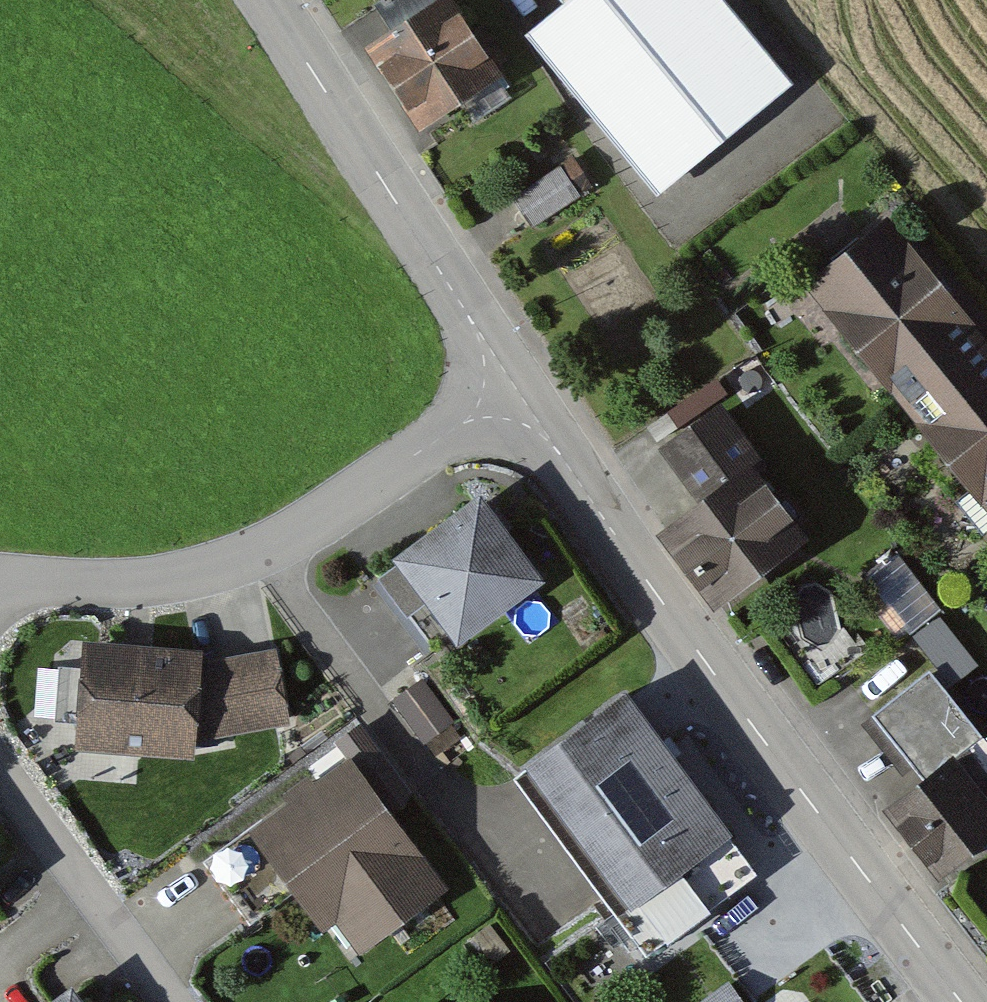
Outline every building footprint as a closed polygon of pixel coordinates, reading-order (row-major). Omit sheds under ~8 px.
[(461,0),(426,0),(366,37),(418,120),(503,67),(461,0)] [(528,27),(659,186),(795,75),(732,0),(561,0),(528,27)] [(595,186),(572,156),(516,194),(539,226),(595,186)] [(891,217),(808,283),(903,400),(985,333),(891,217)] [(985,333),(903,400),(986,500),(986,336),(985,333)] [(660,443),(700,494),(752,455),(762,448),(721,396),(660,443)] [(809,530),(752,455),(700,494),(665,521),(722,596),(809,530)] [(550,574),(483,484),(397,547),(403,556),(381,572),(435,645),(453,632),(460,641),(550,574)] [(900,552),(869,576),(912,632),(938,611),(942,608),(900,552)] [(978,661),(938,611),(912,632),(952,682),(978,661)] [(202,647),(84,636),(74,744),(192,754),(193,739),(200,659),(202,647)] [(276,645),(200,659),(193,739),(291,723),(276,645)] [(925,773),(981,728),(931,665),(875,710),(925,773)] [(424,680),(396,701),(426,740),(453,718),(424,680)] [(759,866),(628,688),(517,769),(647,947),(759,866)] [(981,728),(925,773),(887,804),(940,870),(986,832),(986,735),(981,728)] [(347,754),(250,824),(296,890),(324,927),(339,916),(360,945),(442,887),(347,754)] [(296,890),(250,824),(204,857),(251,922),(296,890)] [(490,923),(472,935),(489,960),(507,947),(490,923)] [(71,976),(36,1001),(90,1001),(71,976)] [(698,1001),(748,1001),(728,978),(698,1001)]
